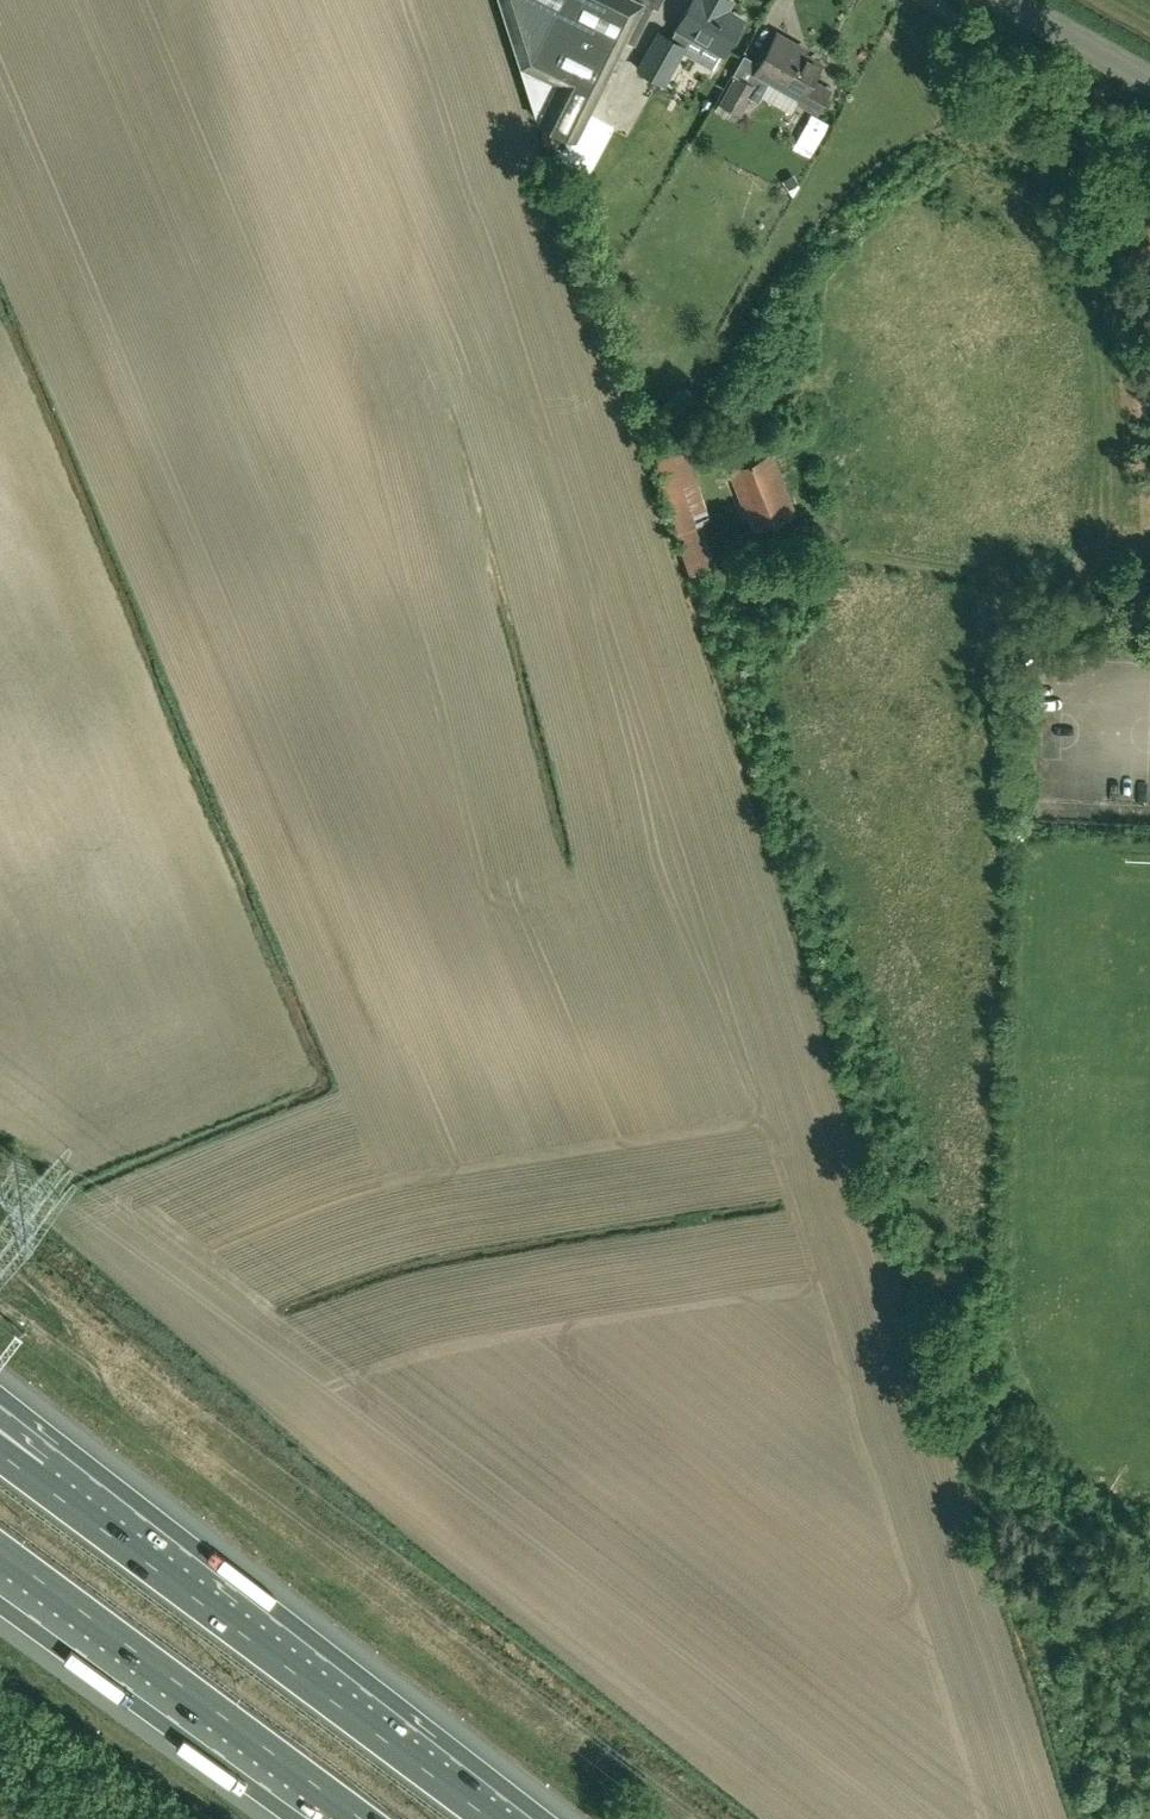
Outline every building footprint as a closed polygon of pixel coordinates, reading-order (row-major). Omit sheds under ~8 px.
[(535,117),(572,137),(625,38),(634,43),(653,6),(658,9),(662,0),(498,0),(535,117)] [(678,26),(671,39),(659,32),(638,68),(663,83),(691,34),(723,52),(742,20),(713,4),(716,0),(693,0),(678,26)] [(830,90),(812,79),(820,64),(792,48),(794,44),(777,34),(750,82),(757,86),(750,98),(758,102),(770,79),(798,94),(794,102),(816,114),(830,90)] [(740,116),(750,98),(757,86),(750,82),(736,74),(715,110),(735,122),(736,119),(738,115),(740,116)] [(828,123),(811,114),(796,143),(813,151),(828,123)] [(689,575),(692,574),(716,568),(701,521),(710,518),(686,443),(651,454),(676,529),(675,530),(689,575)] [(729,468),(733,481),(750,524),(753,530),(795,514),(771,452),(729,468)]
